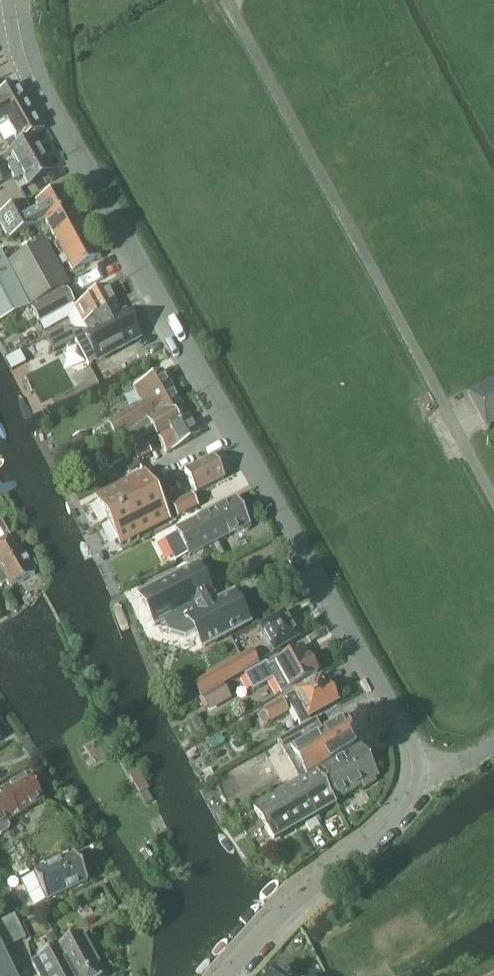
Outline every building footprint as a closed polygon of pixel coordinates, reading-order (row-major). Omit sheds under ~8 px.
[(6,125),(14,139),(5,143),(9,151),(18,146),(42,132),(16,85),(12,87),(0,94),(0,128),(6,125)] [(33,138),(9,152),(18,168),(13,170),(19,180),(23,177),(29,187),(53,172),(33,138)] [(0,217),(0,223),(9,239),(44,221),(71,206),(62,189),(35,204),(38,209),(30,213),(24,203),(0,217)] [(71,206),(44,221),(53,237),(80,222),(71,206)] [(80,222),(53,237),(72,272),(99,258),(80,222)] [(45,240),(43,237),(31,243),(33,247),(45,241),(45,240)] [(33,247),(5,262),(28,306),(69,284),(45,241),(33,247)] [(28,306),(5,262),(0,252),(0,321),(28,306)] [(73,307),(39,324),(43,332),(68,319),(75,333),(87,333),(90,331),(89,323),(116,308),(106,289),(82,303),(73,308),(73,307)] [(66,292),(30,311),(38,325),(39,324),(73,307),(74,306),(66,292)] [(57,331),(44,338),(53,354),(74,343),(87,367),(138,339),(124,314),(121,316),(116,308),(89,323),(90,331),(87,333),(75,333),(57,331)] [(137,407),(106,425),(115,439),(122,435),(177,402),(161,374),(134,390),(142,403),(137,407)] [(468,394),(468,395),(485,428),(493,423),(493,380),(468,394)] [(177,402),(122,435),(129,447),(153,434),(156,440),(162,436),(188,420),(177,402)] [(162,436),(156,440),(165,456),(198,437),(188,420),(162,436)] [(86,433),(72,440),(81,457),(95,450),(86,433)] [(145,446),(132,453),(136,461),(149,454),(145,446)] [(106,468),(123,458),(118,449),(101,458),(106,468)] [(195,495),(224,479),(213,458),(184,474),(195,495)] [(108,524),(156,499),(145,477),(97,502),(108,524)] [(180,494),(171,499),(174,506),(184,501),(180,494)] [(177,518),(197,507),(192,497),(184,501),(174,506),(172,507),(177,518)] [(156,499),(108,524),(119,545),(167,520),(156,499)] [(234,501),(206,515),(220,541),(248,526),(234,501)] [(220,541),(206,515),(174,532),(188,558),(208,547),(216,543),(220,541)] [(1,588),(7,584),(10,589),(36,574),(34,571),(36,570),(37,566),(33,558),(29,558),(27,559),(21,549),(15,539),(14,537),(11,539),(0,521),(0,586),(1,588)] [(187,556),(175,534),(164,539),(176,561),(187,556)] [(216,543),(208,547),(214,559),(222,555),(216,543)] [(205,599),(191,573),(195,571),(195,569),(139,598),(140,599),(142,599),(155,625),(153,625),(154,627),(163,622),(169,633),(184,638),(195,632),(204,649),(247,626),(243,618),(244,615),(239,606),(236,605),(232,597),(217,605),(213,597),(210,598),(209,597),(205,599)] [(273,654),(297,640),(283,616),(259,629),(273,654)] [(266,666),(244,678),(252,693),(273,682),(280,695),(317,674),(316,673),(317,669),(313,662),(309,660),(303,649),(267,668),(266,666)] [(259,665),(251,652),(193,686),(201,699),(259,665)] [(324,687),(319,679),(283,699),(298,726),(308,720),(307,719),(336,702),(327,686),(324,687)] [(229,699),(223,689),(202,701),(208,711),(229,699)] [(288,716),(281,703),(263,713),(270,725),(288,716)] [(310,723),(277,742),(284,755),(283,755),(296,779),(357,743),(344,718),(316,734),(310,723)] [(315,771),(331,802),(359,786),(361,789),(375,781),(373,779),(377,777),(359,747),(315,771)] [(207,771),(200,776),(203,782),(211,778),(207,771)] [(312,813),(331,802),(315,771),(304,777),(303,776),(293,781),(251,805),(252,807),(269,837),(302,819),(312,813)] [(7,832),(9,828),(6,824),(42,803),(26,777),(0,792),(0,836),(7,832)] [(312,813),(302,819),(309,832),(320,827),(312,813)] [(74,858),(21,883),(33,909),(87,885),(74,858)] [(25,939),(14,916),(3,922),(14,944),(25,939)] [(14,944),(3,922),(0,923),(0,945),(3,951),(14,944)] [(56,950),(70,975),(102,975),(81,937),(56,950)] [(0,946),(0,975),(15,975),(0,946)] [(31,964),(37,975),(70,975),(56,950),(31,964)]
